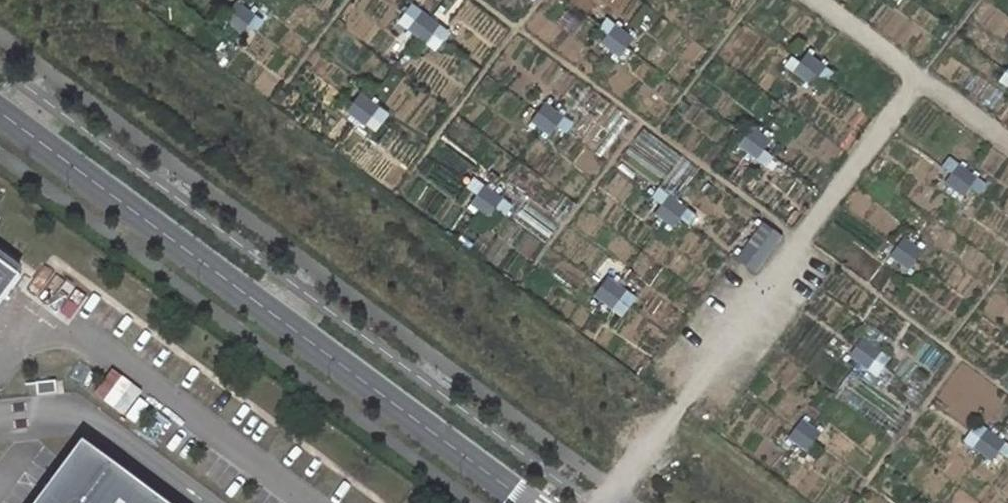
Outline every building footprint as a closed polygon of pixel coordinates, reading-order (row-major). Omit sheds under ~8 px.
[(437,50),(451,29),(411,4),(398,25),(437,50)] [(809,54),(797,71),(811,81),(823,64),(809,54)] [(761,157),(770,137),(750,128),(741,148),(761,157)] [(958,167),(947,185),(966,196),(976,178),(958,167)] [(782,234),(766,222),(740,257),(757,269),(782,234)] [(21,277),(0,261),(0,305),(21,277)] [(611,277),(596,295),(622,316),(636,297),(611,277)] [(852,359),(875,369),(884,350),(860,340),(852,359)] [(126,416),(144,393),(114,369),(96,393),(126,416)] [(57,383),(36,385),(36,395),(58,394),(57,383)] [(991,461),(1006,443),(981,422),(966,441),(991,461)] [(84,440),(67,463),(37,502),(167,502),(84,440)]
